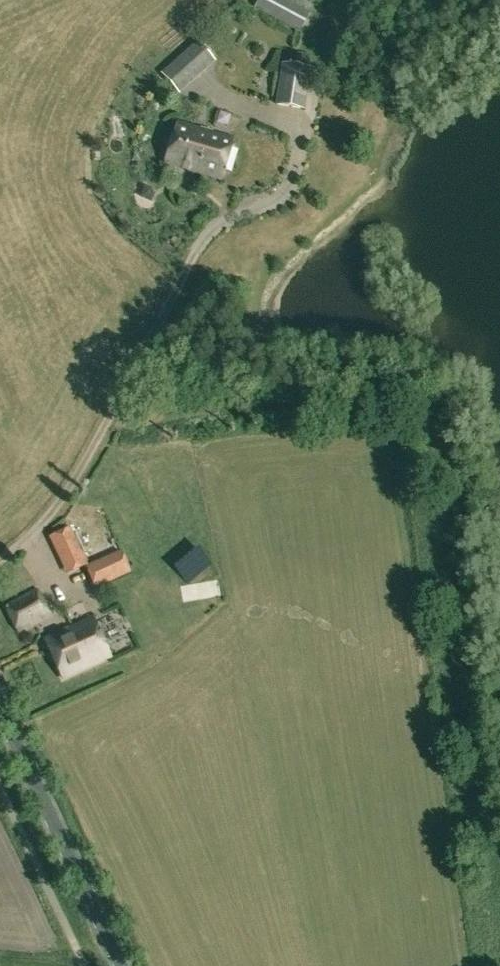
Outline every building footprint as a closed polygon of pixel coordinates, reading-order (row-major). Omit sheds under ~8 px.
[(299,30),(309,11),(287,0),(258,0),(254,7),(299,30)] [(159,73),(176,90),(210,56),(193,39),(159,73)] [(276,104),(303,108),(309,67),(282,63),(276,104)] [(233,137),(176,121),(164,162),(221,178),(233,137)] [(140,196),(151,201),(154,195),(151,188),(145,185),(140,196)] [(120,551),(86,565),(94,582),(128,568),(120,551)] [(195,602),(225,600),(224,584),(194,586),(195,602)] [(5,603),(19,629),(51,612),(37,586),(5,603)] [(63,677),(111,655),(93,617),(45,639),(63,677)] [(18,637),(9,619),(0,624),(0,639),(3,645),(18,637)]
